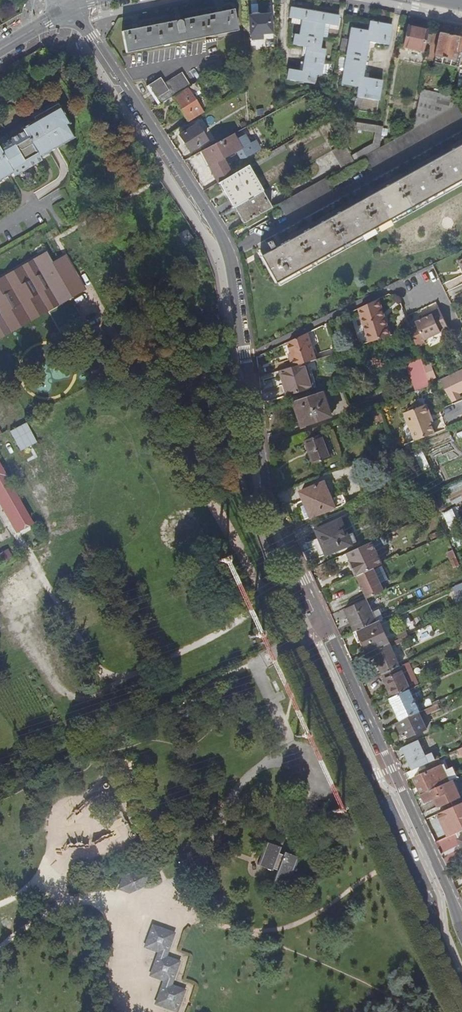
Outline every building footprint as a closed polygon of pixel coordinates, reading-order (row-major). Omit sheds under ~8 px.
[(338,15),(290,7),(288,17),(301,19),(299,34),(294,33),(292,44),(308,46),(304,71),(288,68),(286,79),(313,83),(315,74),(321,74),(325,49),(319,48),(324,23),(337,26),(338,15)] [(233,8),(121,29),(126,51),(237,30),(233,8)] [(269,13),(248,15),(250,34),(261,33),(270,32),(269,13)] [(350,28),(341,83),(358,86),(356,96),(378,100),(381,80),(368,78),(368,82),(359,80),(367,38),(375,39),(374,42),(387,45),(391,25),(369,21),(367,31),(350,28)] [(426,30),(407,26),(403,47),(422,51),(426,30)] [(459,36),(439,33),(434,57),(454,60),(459,36)] [(147,85),(159,104),(172,96),(190,85),(182,71),(164,82),(161,76),(147,85)] [(190,85),(172,96),(188,122),(203,112),(192,94),(200,88),(196,81),(190,85)] [(10,174),(7,169),(10,168),(13,173),(15,176),(41,161),(40,157),(36,152),(39,151),(42,156),(74,137),(68,125),(70,124),(58,104),(35,117),(37,120),(31,123),(33,125),(29,128),(27,125),(22,128),(24,131),(0,145),(0,180),(10,174)] [(364,156),(371,167),(461,117),(461,114),(457,105),(413,129),(379,147),(364,156)] [(329,118),(284,144),(291,156),(336,130),(329,118)] [(351,156),(354,161),(364,156),(379,147),(383,127),(351,122),(350,128),(375,132),(373,144),(351,156)] [(196,124),(179,134),(189,151),(206,140),(196,124)] [(233,133),(201,150),(209,165),(222,158),(235,151),(240,159),(253,152),(249,143),(244,134),(236,139),(233,133)] [(249,143),(253,152),(259,149),(254,140),(249,143)] [(263,255),(269,266),(267,267),(269,271),(271,270),(280,286),(461,185),(461,144),(263,255)] [(344,144),(332,150),(342,168),(354,161),(351,156),(344,144)] [(222,158),(209,165),(213,173),(226,166),(222,158)] [(226,166),(213,173),(218,183),(221,181),(231,175),(226,166)] [(231,175),(221,181),(235,205),(236,205),(260,191),(261,191),(247,166),(231,175)] [(325,177),(279,203),(285,214),(332,189),(325,177)] [(260,191),(236,205),(246,221),(270,208),(260,191)] [(192,238),(186,229),(178,234),(184,243),(192,238)] [(65,301),(87,288),(67,253),(65,255),(53,262),(47,251),(39,255),(65,301)] [(65,301),(39,255),(0,278),(0,337),(1,338),(65,301)] [(377,299),(359,307),(369,342),(391,335),(388,325),(384,316),(383,317),(377,299)] [(449,328),(440,308),(432,312),(433,314),(424,318),(416,322),(417,323),(419,327),(424,340),(449,328)] [(426,342),(424,340),(419,327),(411,330),(417,346),(426,342)] [(307,331),(287,341),(290,352),(288,353),(292,366),(304,362),(316,358),(307,331)] [(424,365),(421,357),(406,362),(416,390),(431,385),(429,379),(424,365)] [(292,366),(281,369),(289,394),(312,387),(304,362),(292,366)] [(431,363),(424,365),(429,379),(436,377),(431,363)] [(441,380),(449,397),(451,397),(453,401),(461,397),(459,392),(461,391),(461,370),(441,380)] [(323,390),(294,400),(303,425),(304,425),(304,424),(331,414),(323,390)] [(405,417),(415,441),(425,437),(432,434),(428,424),(430,423),(428,416),(430,415),(426,404),(410,411),(412,414),(405,417)] [(383,421),(379,409),(373,412),(377,423),(383,421)] [(29,421),(12,429),(21,449),(38,442),(29,421)] [(329,431),(305,440),(313,463),(337,455),(329,431)] [(18,529),(31,521),(5,476),(0,466),(0,497),(18,529)] [(299,502),(306,519),(335,506),(324,482),(301,492),(304,500),(299,502)] [(314,540),(320,556),(351,544),(341,519),(316,529),(320,538),(314,540)] [(359,575),(374,568),(383,564),(375,548),(352,559),(359,575)] [(453,551),(447,553),(451,561),(457,558),(453,551)] [(359,575),(357,575),(368,598),(384,591),(382,585),(375,569),(374,568),(359,575)] [(399,608),(392,592),(380,597),(387,613),(399,608)] [(366,598),(345,609),(349,618),(350,617),(357,631),(359,630),(377,621),(366,598)] [(397,612),(388,616),(390,620),(399,616),(397,612)] [(377,621),(359,630),(369,653),(372,651),(390,643),(379,621),(377,621)] [(390,643),(372,651),(383,674),(400,666),(390,643)] [(400,666),(383,674),(385,680),(402,672),(400,666)] [(402,672),(385,680),(393,697),(410,689),(418,685),(411,668),(402,672)] [(393,697),(390,698),(400,720),(419,712),(420,711),(417,703),(410,689),(393,697)] [(417,703),(420,711),(426,708),(433,705),(432,703),(430,698),(417,703)] [(433,705),(426,708),(428,714),(440,708),(437,703),(433,705)] [(194,713),(189,705),(174,713),(180,722),(194,713)] [(400,720),(396,722),(403,736),(415,730),(416,733),(427,729),(419,712),(400,720)] [(403,747),(413,770),(426,764),(435,759),(432,753),(425,757),(418,740),(403,747)] [(435,759),(426,764),(428,768),(420,772),(421,775),(414,778),(422,794),(458,777),(453,766),(449,768),(446,763),(441,764),(438,758),(435,759)] [(422,794),(426,802),(435,798),(439,806),(461,796),(461,785),(458,777),(422,794)] [(439,813),(449,836),(457,832),(461,830),(461,803),(461,802),(439,813)] [(260,866),(269,842),(266,841),(257,865),(260,866)] [(281,847),(269,842),(260,866),(272,870),(273,868),(278,870),(273,884),(285,889),(296,856),(285,852),(284,855),(278,853),(279,853),(281,847)] [(299,857),(296,856),(285,889),(287,889),(299,857)] [(136,882),(143,884),(146,875),(137,871),(123,878),(120,888),(128,891),(130,884),(136,882)] [(143,884),(136,882),(130,884),(128,891),(129,891),(143,885),(143,884)] [(166,953),(173,934),(154,927),(147,946),(166,953)] [(171,982),(178,962),(159,956),(152,975),(171,982)] [(182,989),(167,983),(163,985),(157,1001),(159,1005),(174,1010),(178,1008),(183,993),(182,989)]
